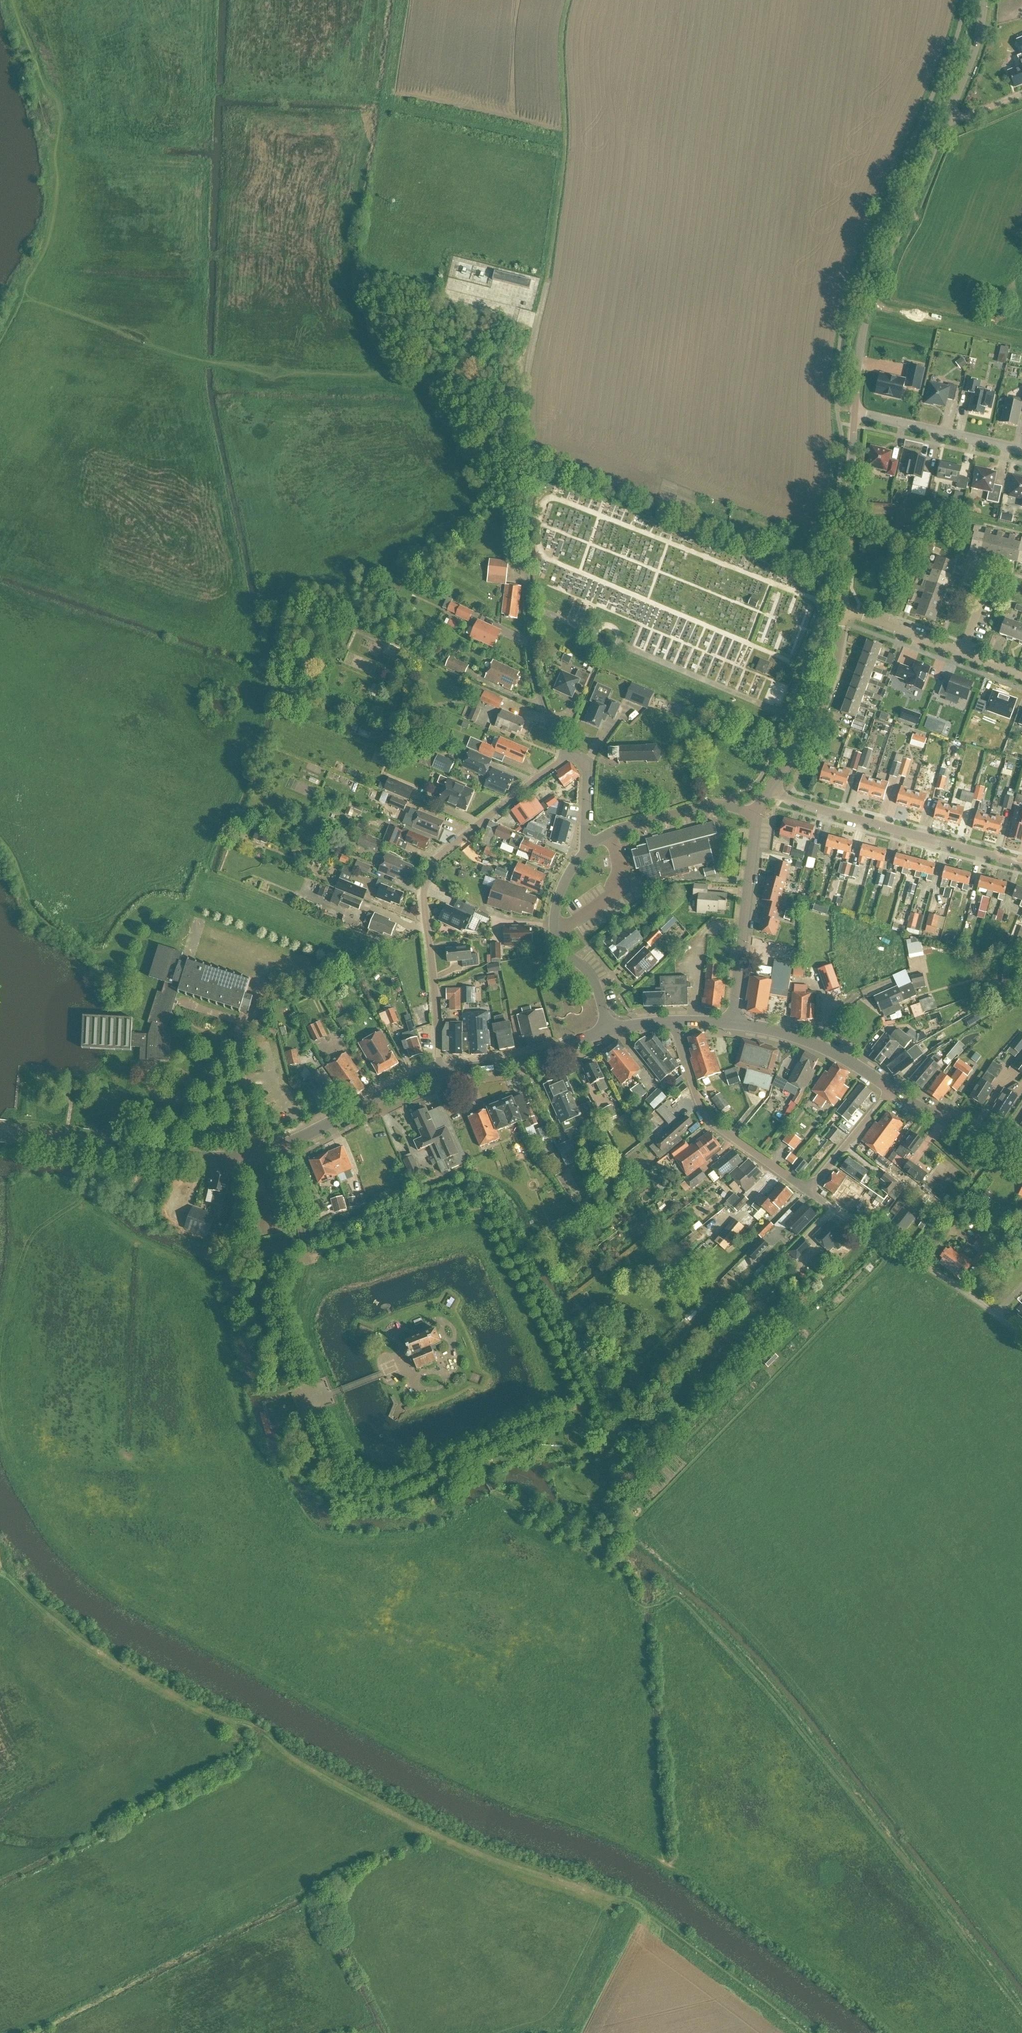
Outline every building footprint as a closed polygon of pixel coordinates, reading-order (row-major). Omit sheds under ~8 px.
[(1010,72),(1016,88),(1021,85),(1021,56),(1018,58),(1021,67),(1010,72)] [(532,282),(495,272),(493,281),(530,290),(532,282)] [(459,280),(456,292),(482,299),(485,287),(459,280)] [(532,300),(541,301),(543,282),(534,281),(532,300)] [(1006,361),(1009,349),(1001,347),(999,360),(1006,361)] [(967,365),(963,359),(956,364),(961,370),(967,365)] [(911,367),(906,389),(919,392),(924,370),(911,367)] [(877,394),(902,400),(906,382),(881,377),(877,394)] [(968,413),(970,414),(984,417),(986,409),(992,411),(996,394),(980,391),(982,382),(969,379),(965,393),(972,395),(968,413)] [(949,400),(956,402),(959,388),(950,385),(949,388),(932,384),(929,396),(928,396),(926,404),(934,406),(934,405),(947,408),(949,400)] [(1018,428),(1021,410),(1021,400),(1015,399),(1014,403),(1007,402),(1002,424),(1018,428)] [(881,448),(872,446),(870,456),(871,456),(868,468),(887,472),(887,475),(895,477),(899,462),(891,460),(893,452),(881,450),(881,448)] [(910,464),(907,476),(915,478),(913,486),(928,490),(932,475),(924,473),(927,459),(911,456),(909,464),(910,464)] [(940,465),(937,478),(958,483),(957,489),(966,492),(969,480),(959,478),(961,469),(940,465)] [(975,478),(972,489),(989,493),(987,502),(999,505),(1003,488),(994,486),(997,474),(985,471),(985,470),(976,468),(974,477),(975,478)] [(1009,497),(1021,500),(1021,480),(1014,478),(1009,497)] [(899,492),(893,500),(902,506),(908,498),(899,492)] [(907,521),(907,519),(905,518),(905,514),(898,514),(897,526),(905,526),(905,521),(907,521)] [(976,533),(971,552),(983,555),(988,536),(986,535),(979,534),(980,529),(975,527),(974,533),(976,533)] [(988,536),(983,555),(995,558),(1000,539),(998,538),(991,537),(992,531),(987,530),(986,535),(988,536)] [(1000,539),(995,558),(1007,561),(1012,542),(1010,541),(1003,540),(1004,534),(999,533),(998,538),(1000,539)] [(1007,561),(1019,563),(1021,552),(1021,544),(1015,543),(1016,537),(1012,536),(1010,541),(1012,542),(1007,561)] [(931,565),(929,569),(934,571),(935,569),(953,576),(957,564),(939,558),(936,566),(931,565)] [(509,564),(492,562),(490,577),(507,580),(509,564)] [(926,576),(924,581),(930,582),(930,581),(949,588),(953,576),(935,569),(934,571),(932,578),(926,576)] [(922,587),(920,592),(926,594),(926,592),(945,599),(949,588),(930,581),(930,582),(927,589),(922,587)] [(518,617),(522,587),(507,586),(503,614),(507,615),(507,618),(515,619),(515,616),(518,617)] [(918,599),(916,604),(921,606),(922,604),(940,611),(945,599),(926,592),(926,594),(923,601),(918,599)] [(760,599),(752,596),(748,605),(756,608),(760,599)] [(469,622),(473,614),(459,607),(449,603),(450,601),(446,599),(441,609),(469,622)] [(936,622),(940,611),(922,604),(921,606),(919,612),(914,610),(914,608),(909,607),(907,613),(917,617),(918,616),(936,622)] [(1007,621),(1002,635),(1009,638),(1008,641),(1014,643),(1015,640),(1021,626),(1007,621)] [(478,622),(472,637),(493,647),(500,632),(478,622)] [(869,641),(864,653),(879,659),(878,660),(886,663),(888,659),(880,656),(883,647),(869,641)] [(556,659),(560,650),(552,647),(548,656),(556,659)] [(570,664),(573,656),(566,653),(562,661),(570,664)] [(864,653),(860,665),(875,671),(874,672),(882,675),(884,671),(875,668),(878,660),(879,659),(864,653)] [(469,668),(450,659),(445,668),(464,677),(469,668)] [(517,687),(520,679),(518,678),(520,674),(493,661),(485,678),(512,690),(514,686),(517,687)] [(765,675),(770,665),(760,661),(756,671),(765,675)] [(932,669),(917,664),(914,670),(902,666),(898,678),(910,682),(908,686),(924,691),(932,669)] [(860,665),(855,677),(870,682),(870,684),(878,687),(879,682),(871,679),(874,672),(875,671),(860,665)] [(344,687),(349,672),(340,669),(335,684),(344,687)] [(562,673),(554,691),(572,699),(579,685),(585,688),(590,676),(579,671),(575,678),(562,673)] [(855,677),(851,689),(866,694),(865,696),(873,699),(875,695),(867,691),(870,684),(870,682),(855,677)] [(946,683),(941,696),(948,699),(950,694),(969,701),(975,685),(955,678),(953,686),(946,683)] [(633,685),(626,700),(647,709),(654,694),(633,685)] [(851,689),(846,701),(861,706),(861,708),(869,711),(871,706),(862,703),(865,696),(866,694),(851,689)] [(1009,719),(1016,700),(993,692),(989,705),(979,701),(975,711),(985,715),(987,710),(1009,719)] [(485,693),(481,702),(499,710),(504,700),(485,693)] [(607,701),(608,698),(595,693),(591,702),(593,703),(585,723),(599,730),(605,716),(615,720),(621,707),(607,701)] [(846,701),(842,713),(856,718),(856,719),(865,723),(866,718),(858,715),(861,708),(861,706),(846,701)] [(474,707),(468,720),(475,724),(481,710),(474,707)] [(922,716),(904,709),(900,720),(918,726),(922,716)] [(524,724),(526,720),(503,710),(496,727),(512,734),(512,732),(518,734),(519,732),(522,733),(525,725),(524,724)] [(855,721),(852,728),(863,733),(866,726),(855,721)] [(950,726),(952,736),(960,734),(957,724),(950,726)] [(925,740),(912,736),(911,741),(924,745),(925,740)] [(479,753),(483,744),(472,739),(468,749),(479,753)] [(523,764),(529,750),(501,739),(497,749),(483,744),(479,753),(493,759),(495,752),(523,764)] [(959,755),(962,745),(953,742),(950,752),(959,755)] [(658,763),(662,758),(662,751),(657,746),(647,746),(647,748),(619,749),(619,751),(611,751),(611,761),(619,761),(619,762),(647,761),(647,763),(658,763)] [(868,770),(873,751),(866,749),(860,768),(868,770)] [(486,779),(493,761),(470,752),(463,770),(486,779)] [(856,753),(851,770),(858,772),(863,755),(856,753)] [(898,779),(899,776),(904,759),(905,756),(898,754),(890,776),(898,779)] [(437,756),(432,768),(449,775),(454,763),(437,756)] [(899,776),(906,778),(912,761),(904,759),(899,776)] [(565,787),(580,777),(570,764),(557,773),(559,776),(557,777),(565,787)] [(825,765),(820,781),(833,785),(837,771),(832,769),(832,767),(825,765)] [(493,769),(485,788),(504,796),(507,791),(509,792),(514,778),(493,769)] [(837,771),(833,785),(845,789),(851,772),(844,770),(843,772),(837,771)] [(863,776),(858,793),(871,797),(876,782),(870,780),(871,778),(863,776)] [(939,776),(936,789),(943,791),(946,778),(939,776)] [(441,777),(438,785),(446,788),(444,792),(470,802),(474,793),(465,789),(465,787),(441,777)] [(384,791),(409,802),(414,790),(389,779),(384,791)] [(876,782),(871,797),(884,801),(889,784),(882,781),(881,784),(876,782)] [(965,783),(960,800),(972,803),(977,786),(965,783)] [(902,788),(897,805),(910,809),(914,794),(908,792),(909,790),(902,788)] [(444,792),(440,803),(456,809),(457,808),(466,811),(470,802),(444,792)] [(914,794),(910,809),(923,813),(928,796),(921,793),(920,796),(914,794)] [(1013,798),(1007,797),(1006,796),(1003,809),(1011,811),(1014,799),(1013,798)] [(404,812),(407,804),(389,797),(386,805),(404,812)] [(545,803),(549,809),(558,802),(554,797),(545,803)] [(523,827),(539,816),(528,800),(512,812),(523,827)] [(938,802),(934,820),(947,823),(951,808),(945,806),(946,804),(938,802)] [(567,819),(570,807),(562,804),(560,809),(558,817),(565,819),(567,819)] [(951,808),(947,823),(960,827),(964,809),(957,807),(956,809),(951,808)] [(352,817),(355,810),(349,808),(346,815),(352,817)] [(388,809),(386,815),(395,819),(398,813),(388,809)] [(407,815),(403,825),(413,828),(438,838),(443,826),(440,824),(441,822),(419,813),(411,810),(409,815),(407,815)] [(1009,839),(1021,843),(1021,811),(1016,810),(1013,823),(1009,839)] [(977,813),(973,830),(986,833),(990,818),(984,817),(984,814),(977,813)] [(564,822),(565,819),(558,817),(552,841),(554,842),(554,844),(562,846),(562,843),(565,844),(570,824),(564,822)] [(990,818),(986,833),(999,837),(1003,819),(996,818),(995,820),(990,818)] [(796,836),(799,823),(784,819),(780,836),(795,840),(796,836)] [(512,838),(514,833),(499,827),(499,826),(490,822),(486,832),(481,844),(490,848),(494,839),(504,843),(500,852),(511,856),(514,849),(517,850),(519,852),(520,848),(512,844),(514,839),(512,838)] [(718,836),(715,822),(714,823),(647,841),(647,840),(646,840),(648,846),(650,853),(709,838),(718,835),(718,836)] [(812,840),(815,827),(799,823),(796,836),(812,840)] [(365,832),(367,827),(359,824),(357,829),(365,832)] [(390,828),(384,842),(397,848),(399,843),(405,844),(426,852),(430,841),(404,831),(403,834),(390,828)] [(525,828),(523,834),(541,841),(543,835),(525,828)] [(253,840),(258,841),(267,845),(270,836),(261,833),(256,831),(253,840)] [(363,835),(358,846),(377,854),(382,843),(363,835)] [(829,837),(825,854),(830,856),(832,849),(838,851),(841,841),(829,837)] [(715,861),(709,838),(650,853),(648,846),(638,848),(638,850),(632,852),(637,869),(639,868),(642,877),(646,876),(648,884),(690,873),(689,868),(715,861)] [(550,869),(555,855),(545,850),(524,841),(520,850),(531,854),(529,861),(541,866),(541,865),(550,869)] [(841,841),(838,851),(845,853),(844,860),(849,861),(853,844),(841,841)] [(816,860),(819,846),(811,844),(808,858),(816,860)] [(790,854),(791,847),(784,846),(783,853),(790,854)] [(863,847),(859,864),(864,865),(866,859),(872,861),(875,850),(863,847)] [(498,867),(504,855),(487,848),(482,860),(498,867)] [(802,859),(804,852),(791,849),(790,856),(802,859)] [(875,850),(872,861),(879,862),(877,869),(882,870),(887,853),(875,850)] [(407,881),(412,868),(405,864),(400,862),(401,860),(387,855),(380,873),(395,880),(396,877),(407,881)] [(897,855),(894,866),(904,869),(902,875),(907,876),(909,870),(907,870),(910,859),(897,855)] [(340,859),(338,864),(345,867),(347,862),(340,859)] [(910,859),(907,870),(909,870),(916,872),(915,878),(920,879),(922,873),(920,873),(923,862),(910,859)] [(368,876),(371,868),(357,862),(354,870),(368,876)] [(773,878),(785,882),(790,865),(778,862),(773,878)] [(920,873),(922,873),(928,875),(926,881),(931,882),(936,866),(923,862),(920,873)] [(540,893),(547,877),(535,872),(536,870),(519,863),(512,882),(540,893)] [(848,878),(851,866),(843,864),(840,875),(848,878)] [(855,880),(858,868),(851,866),(848,878),(855,880)] [(705,877),(715,875),(713,867),(703,869),(705,877)] [(495,875),(506,880),(509,872),(498,868),(495,875)] [(946,868),(943,879),(952,882),(951,888),(955,889),(957,883),(956,883),(959,872),(946,868)] [(956,883),(957,883),(964,885),(962,891),(967,892),(972,876),(959,872),(956,883)] [(896,876),(888,873),(882,895),(890,897),(892,889),(896,876)] [(885,877),(878,875),(875,886),(882,888),(885,877)] [(785,882),(773,878),(769,877),(765,889),(782,894),(785,882)] [(336,891),(363,902),(368,891),(347,883),(348,880),(343,878),(341,881),(340,880),(336,891)] [(981,878),(978,889),(988,892),(987,898),(992,899),(993,893),(991,893),(994,882),(981,878)] [(534,915),(539,899),(527,895),(528,891),(497,880),(496,881),(494,889),(489,905),(512,913),(513,912),(523,915),(524,912),(534,915)] [(379,881),(377,888),(381,890),(377,899),(390,905),(392,903),(400,906),(404,895),(392,890),(394,886),(379,881)] [(991,893),(993,893),(1000,895),(999,901),(1003,902),(1008,885),(994,882),(991,893)] [(908,894),(914,895),(916,886),(910,884),(908,894)] [(727,912),(728,896),(709,894),(710,887),(696,885),(695,896),(700,897),(698,914),(707,915),(707,913),(719,914),(719,911),(727,912)] [(1013,898),(1021,902),(1021,889),(1017,887),(1013,898)] [(952,890),(945,888),(943,896),(950,898),(952,890)] [(778,905),(782,894),(765,889),(762,901),(767,902),(778,905)] [(363,903),(344,895),(345,894),(336,891),(330,903),(349,911),(351,907),(360,911),(363,903)] [(967,911),(971,895),(965,894),(961,910),(967,911)] [(458,901),(454,909),(447,906),(440,921),(447,925),(461,931),(477,932),(481,922),(473,918),(475,914),(490,921),(490,917),(478,913),(479,910),(466,902),(466,905),(458,901)] [(774,922),(778,905),(767,902),(763,919),(770,921),(774,922)] [(827,914),(828,908),(814,905),(813,910),(827,914)] [(786,912),(784,920),(790,921),(792,914),(786,912)] [(392,937),(396,926),(389,923),(390,920),(376,915),(375,917),(369,914),(366,923),(371,926),(370,930),(384,936),(384,934),(392,937)] [(920,916),(912,914),(908,926),(916,928),(920,916)] [(926,927),(936,930),(940,917),(930,914),(926,927)] [(766,935),(770,921),(763,919),(759,933),(766,935)] [(770,921),(766,935),(774,937),(778,923),(774,922),(770,921)] [(628,953),(644,940),(631,925),(616,937),(615,936),(605,944),(619,962),(629,954),(628,953)] [(517,943),(533,943),(532,927),(516,927),(505,927),(505,946),(517,946),(517,943)] [(656,929),(645,941),(651,947),(663,936),(656,929)] [(925,955),(922,941),(907,944),(910,958),(925,955)] [(493,964),(500,963),(502,963),(502,960),(503,960),(502,944),(492,944),(492,960),(493,960),(493,964)] [(167,1029),(170,1017),(177,994),(240,1014),(241,1011),(249,1013),(253,998),(246,995),(251,980),(189,961),(188,965),(180,963),(183,954),(159,946),(150,978),(166,984),(162,994),(157,992),(148,1023),(153,1025),(150,1035),(132,1035),(133,1019),(84,1017),(82,1050),(131,1052),(131,1048),(148,1048),(148,1061),(170,1062),(171,1030),(167,1029)] [(471,947),(447,949),(448,963),(463,961),(463,968),(479,966),(478,954),(471,955),(471,947)] [(647,974),(659,963),(644,947),(635,956),(636,958),(626,967),(638,979),(646,972),(647,974)] [(490,974),(501,971),(500,963),(488,966),(490,974)] [(703,999),(703,1007),(705,1008),(720,1010),(722,999),(723,999),(725,982),(718,982),(720,964),(707,963),(706,980),(707,981),(705,999),(703,999)] [(817,968),(824,992),(838,988),(832,964),(817,968)] [(749,986),(747,1001),(750,1002),(749,1009),(751,1013),(764,1015),(764,1014),(766,1002),(768,1002),(769,996),(787,999),(791,973),(773,970),(772,976),(765,974),(759,973),(758,979),(751,978),(749,986)] [(500,984),(498,975),(488,977),(489,985),(500,984)] [(916,997),(914,991),(926,988),(925,986),(922,975),(910,978),(912,984),(908,986),(899,990),(898,988),(874,999),(880,1012),(882,1011),(884,1016),(897,1011),(895,1006),(916,997)] [(656,995),(645,995),(645,1008),(688,1006),(687,989),(691,989),(691,984),(687,985),(687,978),(660,979),(660,989),(656,989),(656,995)] [(463,1004),(475,1004),(475,989),(462,989),(463,1004)] [(450,1002),(451,1012),(461,1012),(461,991),(447,991),(448,1002),(450,1002)] [(790,1005),(790,1009),(792,1010),(792,1018),(797,1019),(797,1022),(807,1022),(807,1021),(814,1021),(816,993),(808,992),(808,994),(793,993),(792,1004),(790,1005)] [(915,1018),(925,1014),(921,1002),(911,1006),(915,1018)] [(541,1030),(547,1029),(543,1010),(532,1012),(531,1007),(523,1009),(524,1014),(518,1015),(523,1036),(520,1037),(523,1049),(544,1043),(541,1030)] [(392,1026),(400,1022),(394,1009),(386,1013),(392,1026)] [(462,1024),(462,1052),(471,1051),(471,1056),(488,1055),(487,1046),(491,1046),(489,1027),(491,1027),(490,1013),(484,1013),(484,1010),(476,1011),(476,1014),(463,1015),(463,1024),(462,1024)] [(343,1015),(337,1019),(342,1028),(348,1025),(343,1015)] [(501,1052),(516,1049),(510,1023),(505,1024),(504,1016),(495,1018),(497,1026),(493,1026),(495,1033),(497,1034),(501,1052)] [(269,1033),(272,1029),(255,1020),(252,1024),(269,1033)] [(405,1042),(403,1043),(405,1050),(407,1050),(410,1059),(423,1055),(417,1038),(414,1031),(417,1030),(414,1020),(407,1023),(410,1032),(403,1034),(405,1042)] [(327,1035),(321,1023),(309,1029),(315,1041),(327,1035)] [(462,1055),(462,1052),(462,1024),(447,1025),(443,1033),(443,1052),(453,1052),(453,1055),(462,1055)] [(272,1029),(269,1033),(276,1037),(278,1032),(272,1029)] [(903,1052),(912,1041),(899,1030),(896,1031),(891,1038),(886,1034),(874,1048),(876,1050),(870,1057),(881,1066),(887,1058),(889,1060),(898,1048),(903,1052)] [(379,1076),(399,1064),(393,1053),(391,1054),(387,1047),(390,1046),(381,1032),(360,1044),(369,1061),(371,1060),(374,1064),(373,1065),(379,1076)] [(705,1066),(709,1077),(721,1074),(714,1052),(710,1053),(705,1034),(697,1037),(702,1055),(697,1057),(700,1068),(705,1066)] [(1011,1048),(1019,1054),(1021,1050),(1021,1034),(1011,1048)] [(646,1039),(673,1073),(680,1068),(655,1036),(647,1040),(646,1039)] [(697,1081),(709,1077),(705,1066),(700,1068),(697,1057),(702,1055),(697,1037),(688,1039),(692,1050),(690,1051),(693,1059),(691,1059),(697,1081)] [(963,1038),(960,1042),(956,1046),(949,1054),(954,1058),(961,1050),(962,1051),(965,1047),(969,1043),(963,1038)] [(646,1039),(636,1047),(637,1050),(662,1082),(673,1073),(646,1039)] [(778,1051),(743,1041),(736,1067),(748,1070),(744,1085),(749,1086),(748,1091),(749,1093),(755,1095),(758,1093),(759,1089),(769,1092),(774,1077),(771,1076),(778,1051)] [(623,1063),(621,1064),(619,1066),(622,1071),(622,1072),(626,1077),(630,1074),(633,1077),(641,1071),(625,1051),(625,1050),(619,1042),(609,1050),(619,1061),(621,1059),(623,1063)] [(906,1052),(886,1067),(894,1077),(900,1072),(901,1073),(914,1063),(914,1062),(924,1055),(916,1046),(907,1053),(906,1052)] [(619,1061),(609,1050),(602,1055),(608,1064),(609,1063),(614,1070),(612,1072),(623,1085),(633,1077),(630,1074),(626,1077),(622,1072),(622,1071),(619,1066),(621,1064),(623,1063),(621,1059),(619,1061)] [(289,1067),(300,1064),(297,1051),(286,1054),(289,1067)] [(352,1098),(365,1089),(355,1074),(359,1071),(346,1053),(326,1067),(345,1095),(348,1093),(352,1098)] [(813,1071),(819,1060),(806,1053),(800,1064),(799,1063),(788,1083),(802,1090),(798,1096),(796,1095),(792,1102),(799,1106),(803,1099),(805,1092),(804,1092),(816,1072),(813,1071)] [(976,1053),(971,1060),(976,1064),(982,1057),(976,1053)] [(922,1090),(945,1062),(938,1057),(934,1063),(928,1059),(911,1080),(922,1090)] [(1013,1067),(1021,1074),(1021,1057),(1013,1067)] [(959,1060),(954,1068),(958,1071),(951,1081),(942,1074),(928,1093),(938,1101),(943,1094),(945,1095),(951,1087),(957,1091),(972,1070),(959,1060)] [(602,1092),(609,1089),(604,1080),(605,1080),(597,1064),(591,1067),(590,1065),(586,1068),(586,1069),(585,1070),(592,1085),(597,1083),(602,1092)] [(836,1080),(843,1070),(836,1065),(829,1075),(826,1073),(813,1092),(819,1096),(814,1103),(823,1108),(827,1102),(830,1098),(824,1094),(830,1086),(831,1087),(833,1085),(835,1087),(838,1082),(836,1080)] [(736,1069),(725,1072),(729,1087),(740,1083),(736,1069)] [(830,1098),(827,1102),(833,1106),(838,1100),(841,1102),(844,1098),(845,1098),(851,1089),(844,1084),(846,1081),(845,1080),(849,1074),(843,1070),(836,1080),(838,1082),(835,1087),(833,1085),(831,1087),(830,1086),(824,1094),(830,1098)] [(322,1104),(334,1095),(318,1072),(304,1082),(311,1092),(315,1092),(322,1104)] [(987,1074),(971,1098),(983,1105),(994,1088),(991,1086),(995,1079),(987,1074)] [(776,1076),(772,1086),(783,1090),(787,1081),(776,1076)] [(566,1133),(594,1121),(587,1104),(578,1108),(572,1096),(574,1095),(566,1077),(555,1082),(554,1082),(545,1086),(566,1133)] [(645,1094),(638,1084),(630,1090),(637,1100),(645,1094)] [(681,1094),(688,1088),(684,1084),(677,1090),(681,1094)] [(851,1102),(860,1109),(859,1108),(872,1093),(861,1084),(847,1101),(850,1103),(851,1102)] [(1004,1119),(1018,1097),(1005,1089),(997,1102),(998,1103),(993,1111),(1004,1119)] [(655,1110),(666,1098),(658,1090),(646,1102),(655,1110)] [(721,1113),(730,1107),(721,1095),(712,1101),(721,1113)] [(524,1096),(514,1100),(522,1122),(522,1123),(523,1123),(526,1130),(533,1127),(533,1128),(538,1125),(529,1102),(526,1103),(524,1096)] [(489,1110),(469,1118),(481,1147),(500,1140),(497,1132),(522,1122),(514,1100),(513,1099),(488,1109),(489,1110)] [(848,1123),(860,1109),(851,1102),(850,1103),(847,1101),(846,1102),(837,1113),(848,1123)] [(609,1121),(617,1116),(611,1106),(603,1110),(609,1121)] [(420,1112),(412,1115),(423,1138),(415,1142),(419,1151),(431,1146),(436,1159),(432,1161),(434,1166),(438,1164),(443,1173),(469,1161),(443,1107),(429,1113),(427,1109),(425,1110),(424,1109),(421,1110),(420,1112)] [(769,1119),(779,1125),(785,1114),(776,1108),(769,1119)] [(897,1133),(903,1125),(887,1113),(878,1125),(876,1124),(862,1143),(873,1151),(882,1158),(900,1135),(897,1133)] [(666,1134),(655,1145),(667,1157),(683,1142),(679,1138),(688,1130),(687,1129),(693,1125),(687,1118),(679,1125),(678,1124),(672,1129),(673,1130),(667,1135),(666,1134)] [(552,1140),(547,1127),(535,1132),(539,1141),(544,1138),(545,1142),(552,1140)] [(832,1144),(840,1134),(834,1129),(826,1139),(832,1144)] [(790,1132),(783,1142),(788,1147),(796,1137),(790,1132)] [(710,1133),(674,1159),(688,1178),(684,1181),(692,1190),(706,1178),(699,1169),(706,1164),(706,1159),(721,1148),(710,1133)] [(914,1155),(924,1142),(912,1134),(903,1146),(902,1146),(897,1153),(904,1158),(906,1155),(908,1157),(911,1153),(914,1155)] [(801,1141),(796,1137),(788,1147),(794,1151),(801,1141)] [(569,1140),(556,1147),(566,1167),(579,1160),(569,1140)] [(343,1147),(328,1153),(328,1154),(337,1176),(338,1176),(341,1183),(348,1180),(353,1178),(351,1171),(353,1170),(343,1147)] [(791,1152),(785,1159),(792,1164),(798,1158),(791,1152)] [(715,1172),(709,1177),(714,1184),(720,1179),(721,1180),(743,1162),(735,1153),(732,1155),(731,1153),(712,1168),(715,1172)] [(328,1154),(310,1161),(319,1184),(337,1176),(328,1154)] [(413,1157),(404,1161),(410,1174),(419,1170),(413,1157)] [(800,1175),(808,1165),(800,1158),(792,1169),(800,1175)] [(860,1183),(868,1173),(849,1159),(841,1169),(860,1183)] [(759,1179),(763,1175),(749,1160),(739,1170),(738,1168),(730,1176),(746,1194),(760,1181),(759,1179)] [(922,1184),(929,1175),(910,1161),(904,1171),(922,1184)] [(210,1191),(207,1202),(211,1203),(222,1206),(225,1195),(227,1195),(231,1177),(214,1173),(210,1191)] [(851,1211),(865,1191),(839,1173),(837,1176),(834,1174),(824,1188),(834,1195),(832,1197),(851,1211)] [(899,1183),(886,1173),(881,1180),(887,1185),(882,1191),(889,1196),(899,1183)] [(653,1182),(660,1192),(666,1187),(659,1178),(653,1182)] [(762,1195),(752,1207),(758,1212),(754,1217),(759,1221),(766,1212),(767,1213),(768,1212),(787,1190),(780,1184),(767,1200),(762,1195)] [(768,1212),(767,1213),(772,1217),(779,1209),(780,1210),(793,1195),(787,1190),(768,1212)] [(360,1206),(366,1204),(363,1194),(356,1197),(360,1206)] [(739,1200),(735,1195),(727,1202),(728,1203),(724,1206),(732,1214),(735,1211),(737,1213),(749,1202),(743,1196),(739,1200)] [(335,1214),(347,1211),(343,1197),(331,1200),(335,1214)] [(357,1207),(356,1198),(349,1199),(350,1208),(357,1207)] [(900,1237),(914,1219),(902,1210),(906,1205),(900,1200),(890,1213),(896,1217),(888,1227),(900,1237)] [(797,1237),(817,1216),(805,1204),(785,1225),(797,1237)] [(225,1206),(219,1222),(227,1225),(233,1210),(225,1206)] [(982,1207),(968,1226),(972,1229),(986,1210),(982,1207)] [(207,1238),(216,1217),(193,1208),(185,1230),(207,1238)] [(930,1221),(922,1215),(918,1220),(922,1223),(919,1227),(923,1230),(930,1221)] [(714,1242),(724,1251),(743,1228),(733,1219),(714,1242)] [(773,1227),(767,1222),(755,1234),(761,1239),(773,1227)] [(827,1224),(813,1238),(829,1253),(835,1248),(839,1251),(844,1246),(840,1242),(843,1239),(841,1236),(843,1233),(832,1222),(829,1225),(827,1224)] [(788,1252),(796,1261),(811,1246),(802,1237),(788,1252)] [(762,1239),(747,1254),(755,1262),(770,1247),(762,1239)] [(943,1259),(939,1264),(961,1280),(972,1264),(978,1268),(992,1248),(979,1239),(973,1248),(980,1253),(973,1262),(960,1253),(960,1254),(951,1248),(948,1252),(946,1250),(941,1257),(943,1259)] [(405,1356),(406,1358),(409,1359),(412,1358),(412,1357),(417,1370),(437,1362),(431,1348),(438,1345),(442,1343),(441,1342),(438,1335),(436,1330),(406,1342),(407,1345),(410,1353),(409,1352),(406,1353),(405,1356)] [(745,1350),(755,1339),(750,1335),(740,1346),(745,1350)] [(768,1368),(778,1358),(776,1355),(766,1365),(768,1368)]
